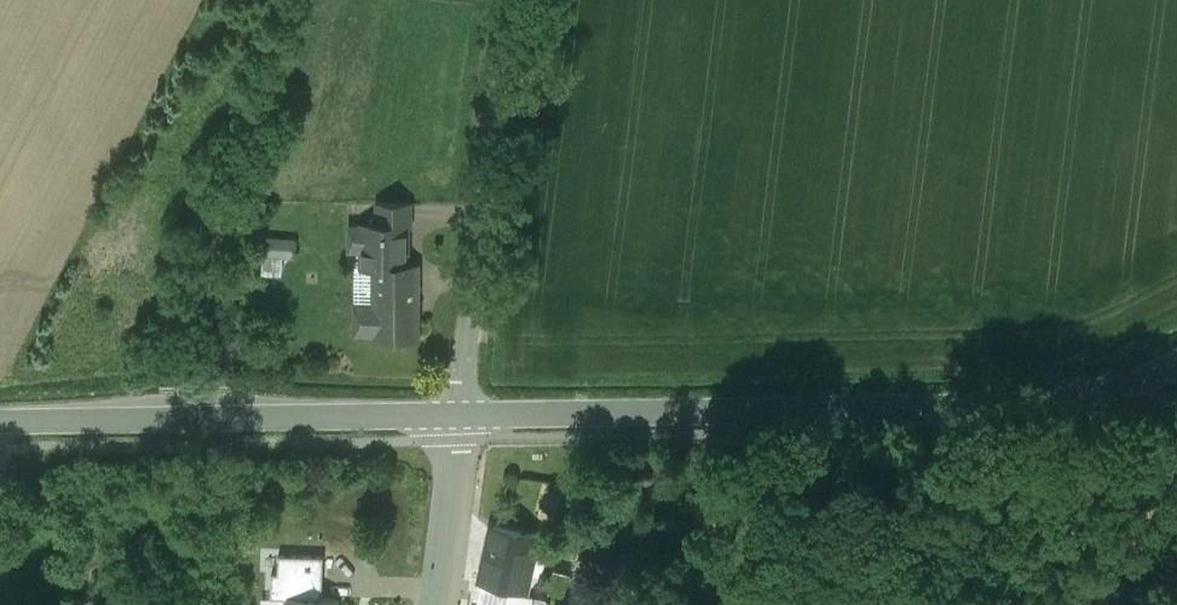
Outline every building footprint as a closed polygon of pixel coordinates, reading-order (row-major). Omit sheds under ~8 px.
[(411,202),(376,202),(376,225),(408,225),(408,227),(411,227),(411,202)] [(376,225),(363,225),(363,227),(355,227),(355,249),(362,249),(362,267),(374,266),(374,305),(360,305),(359,335),(374,335),(374,337),(419,337),(419,265),(407,264),(408,227),(408,225),(376,225)] [(266,236),(266,271),(285,272),(285,254),(298,254),(298,237),(266,236)] [(539,540),(504,530),(490,581),(525,591),(539,540)] [(323,556),(279,554),(278,572),(272,572),(271,597),(289,597),(289,596),(322,596),(323,556)] [(507,593),(505,604),(533,604),(535,598),(507,593)] [(289,596),(289,597),(289,604),(335,604),(336,597),(322,596),(289,596)]
